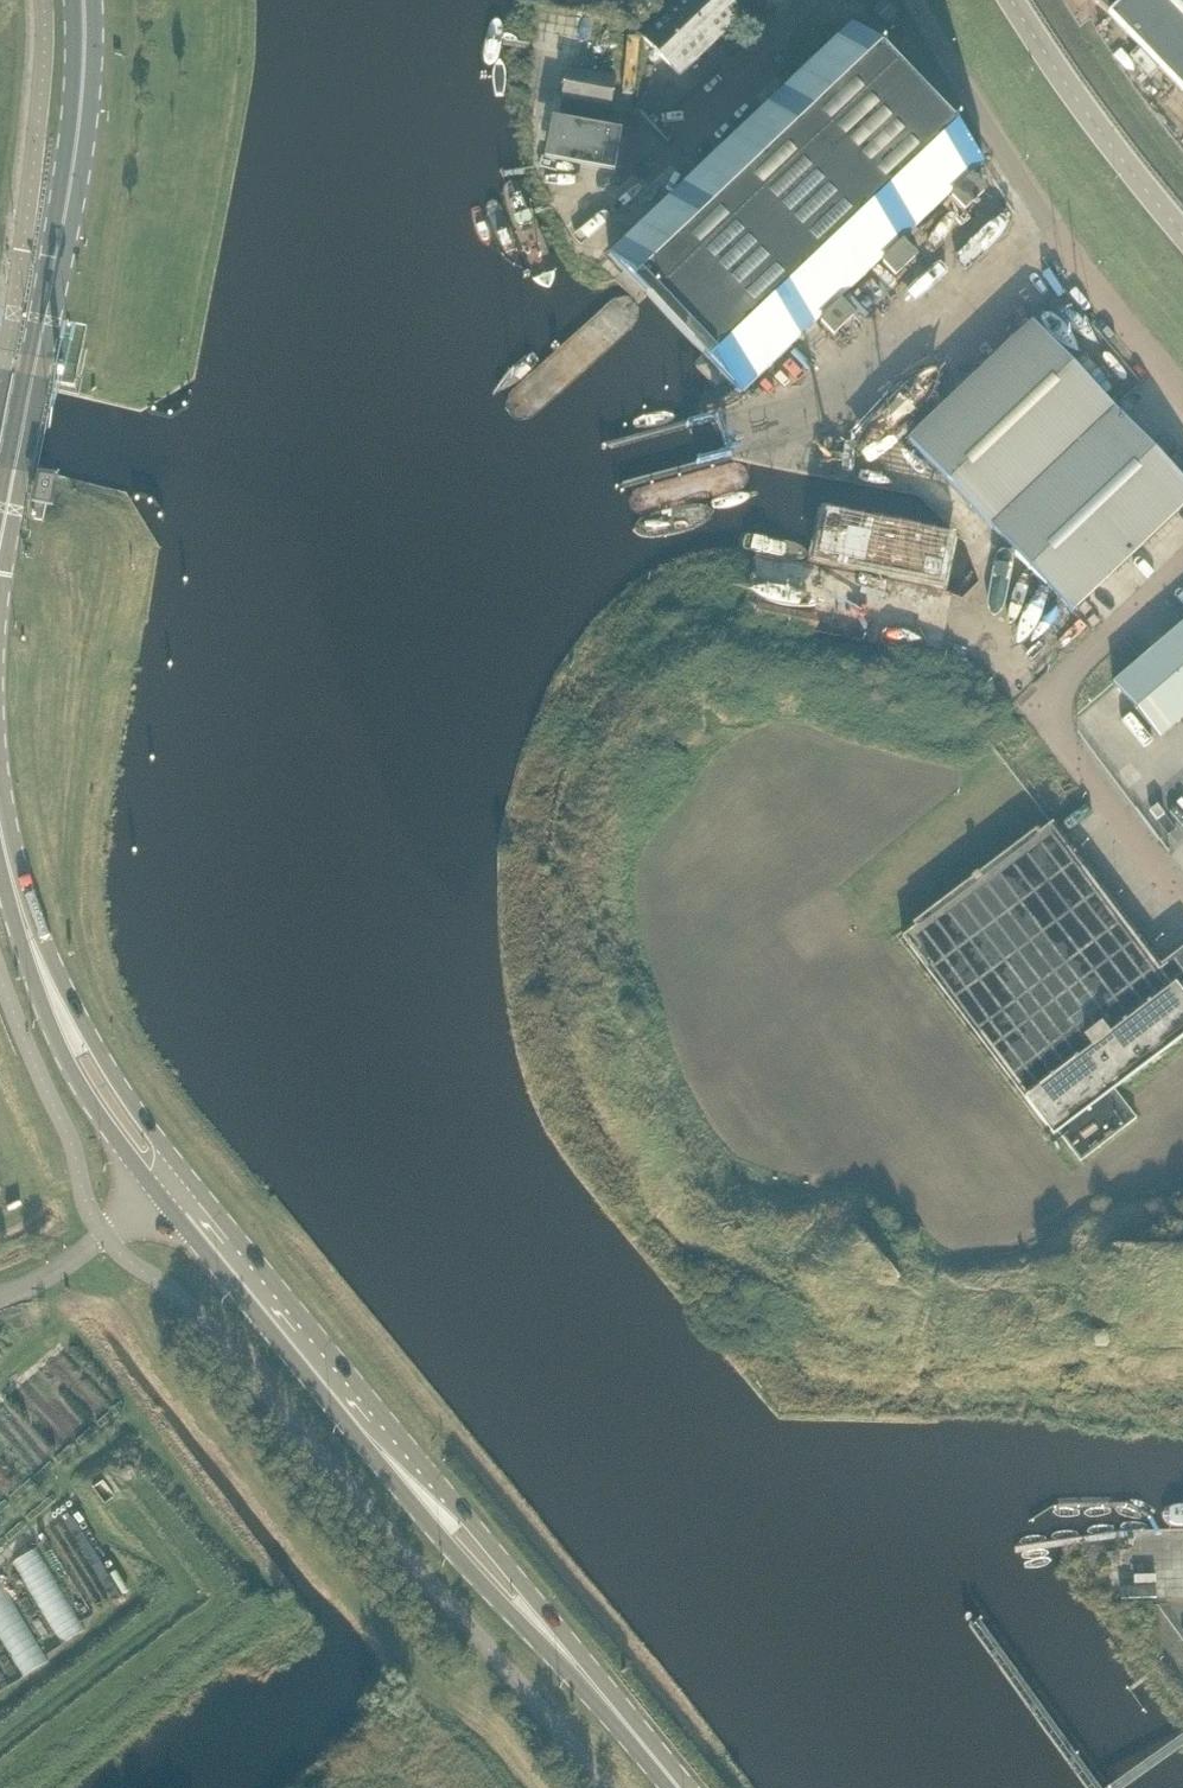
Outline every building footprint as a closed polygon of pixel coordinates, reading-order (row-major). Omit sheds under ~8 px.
[(741,14),(728,0),(679,0),(660,18),(661,19),(643,35),(678,74),(692,60),(694,61),(727,29),(726,28),(741,14)] [(898,12),(887,0),(885,0),(874,10),(886,23),(898,12)] [(1182,92),(1182,0),(1094,0),(1182,92)] [(575,40),(574,12),(562,13),(563,41),(575,40)] [(984,162),(890,63),(852,24),(610,254),(634,280),(741,393),(984,162)] [(616,78),(579,72),(569,70),(564,98),(611,106),(616,78)] [(610,163),(615,136),(559,126),(555,153),(610,163)] [(965,210),(984,192),(972,179),(953,197),(965,210)] [(896,276),(915,258),(903,245),(884,263),(896,276)] [(931,247),(914,262),(930,280),(947,265),(931,247)] [(871,299),(851,323),(870,339),(890,315),(871,299)] [(834,335),(853,317),(841,304),(822,322),(834,335)] [(990,525),(1114,408),(1032,323),(909,440),(990,525)] [(1114,408),(990,525),(1073,612),(1182,507),(1182,481),(1114,408)] [(49,503),(54,482),(42,479),(37,501),(49,503)] [(1174,680),(1182,672),(1182,625),(1150,653),(1174,680)] [(1150,653),(1114,684),(1138,711),(1174,680),(1150,653)] [(1174,680),(1182,691),(1182,672),(1174,680)] [(1174,680),(1138,711),(1160,738),(1182,718),(1182,691),(1174,680)] [(1055,827),(1052,823),(903,937),(1054,1135),(1182,1037),(1182,948),(1160,965),(1055,827)] [(595,961),(595,954),(588,951),(582,956),(583,963),(590,966),(595,961)] [(736,1232),(733,1225),(726,1224),(722,1230),(725,1236),(732,1237),(736,1232)] [(1100,1334),(1095,1334),(1096,1338),(1096,1340),(1096,1341),(1097,1341),(1098,1342),(1099,1342),(1100,1342),(1101,1342),(1102,1342),(1103,1342),(1104,1342),(1105,1341),(1106,1341),(1107,1340),(1107,1339),(1108,1339),(1108,1338),(1108,1337),(1108,1336),(1108,1335),(1108,1334),(1107,1333),(1107,1332),(1104,1333),(1100,1334)] [(38,1546),(13,1561),(63,1643),(88,1628),(38,1546)] [(0,1580),(0,1635),(25,1676),(50,1661),(0,1579),(0,1580)]
